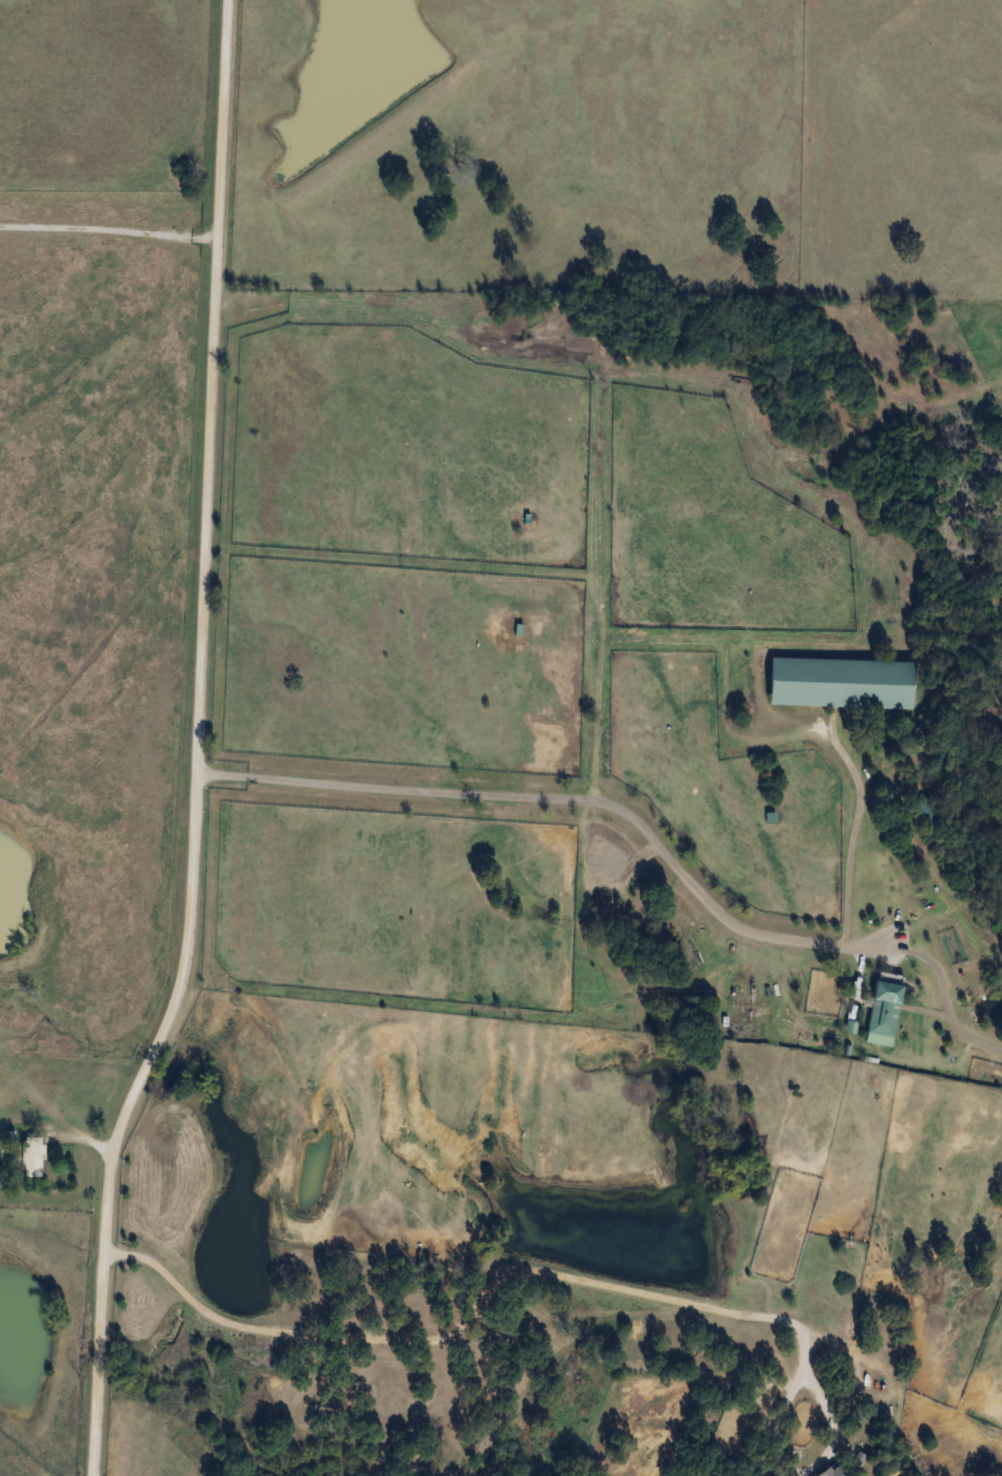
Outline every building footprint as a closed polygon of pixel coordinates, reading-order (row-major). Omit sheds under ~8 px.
[(912,708),(913,662),(769,658),(768,705),(912,708)] [(900,983),(874,979),(865,1043),(891,1047),(900,983)] [(41,1177),(41,1139),(22,1139),(22,1177),(41,1177)] [(836,1463),(818,1475),(845,1475),(836,1463)]
